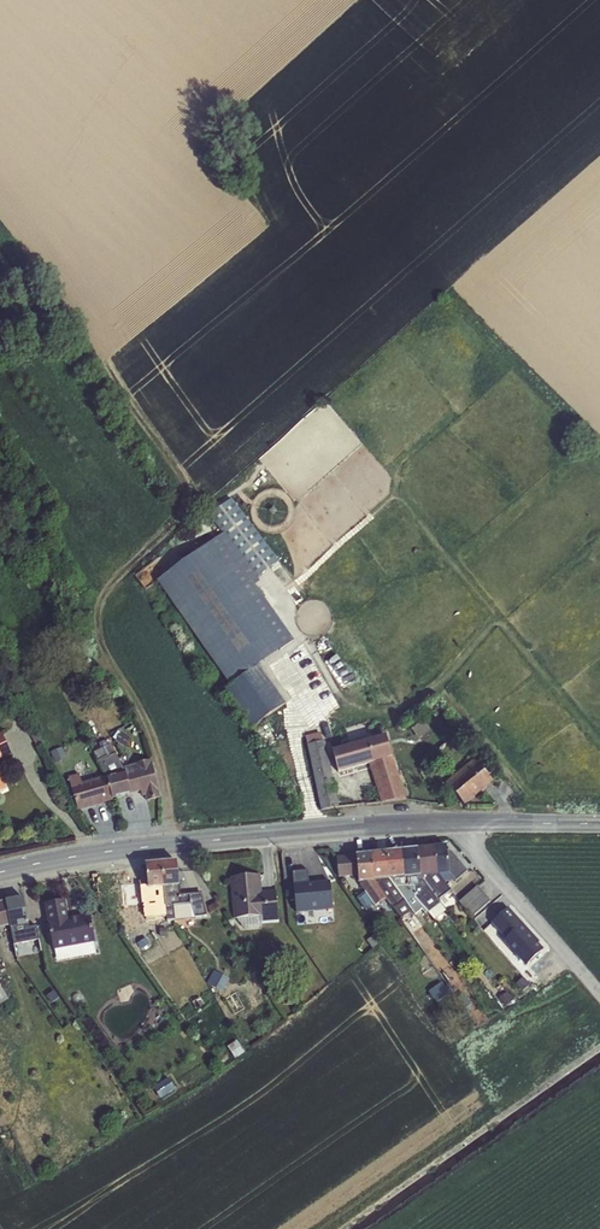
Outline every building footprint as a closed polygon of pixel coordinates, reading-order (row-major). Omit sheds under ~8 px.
[(225,534),(160,577),(232,686),(228,689),(253,727),(289,704),(261,663),(296,640),(256,579),(281,563),(236,495),(211,512),(225,534)] [(326,731),(308,734),(323,809),(341,805),(326,731)] [(0,735),(0,761),(12,755),(2,734),(0,735)] [(372,740),(332,751),(338,775),(369,766),(378,795),(371,797),(373,804),(406,800),(388,744),(375,748),(372,740)] [(131,795),(123,768),(110,745),(94,752),(105,777),(111,799),(131,795)] [(473,759),(445,783),(465,806),(493,783),(473,759)] [(123,768),(131,795),(140,793),(142,797),(145,797),(146,802),(160,799),(151,760),(135,764),(135,766),(123,768)] [(111,799),(105,777),(71,787),(77,811),(111,799)] [(434,847),(438,875),(449,875),(456,882),(468,872),(445,845),(434,847)] [(420,876),(439,901),(450,891),(438,875),(434,847),(418,848),(420,876)] [(405,878),(415,898),(428,913),(440,904),(439,901),(420,876),(418,848),(402,850),(405,878)] [(405,878),(402,850),(386,852),(390,880),(404,900),(415,898),(405,878)] [(372,881),(385,900),(396,914),(408,906),(404,900),(390,880),(386,852),(371,853),(372,881)] [(372,881),(371,853),(336,857),(338,878),(358,877),(358,883),(374,907),(385,900),(372,881)] [(161,862),(167,921),(207,917),(201,894),(180,895),(176,861),(161,862)] [(167,921),(161,862),(145,864),(148,907),(140,908),(142,927),(159,926),(159,922),(167,921)] [(310,870),(296,870),(297,910),(335,909),(334,880),(311,881),(310,870)] [(262,924),(279,923),(276,891),(262,892),(260,875),(230,879),(234,919),(261,917),(262,924)] [(479,885),(462,900),(476,915),(492,899),(479,885)] [(56,962),(97,954),(90,915),(69,918),(65,900),(44,904),(56,962)] [(11,927),(5,901),(0,901),(0,930),(11,927)] [(490,924),(529,965),(548,946),(509,906),(490,924)] [(444,981),(432,990),(439,1000),(451,991),(444,981)] [(10,1001),(0,985),(0,1005),(10,1001)] [(173,1080),(158,1086),(162,1096),(177,1090),(173,1080)]
